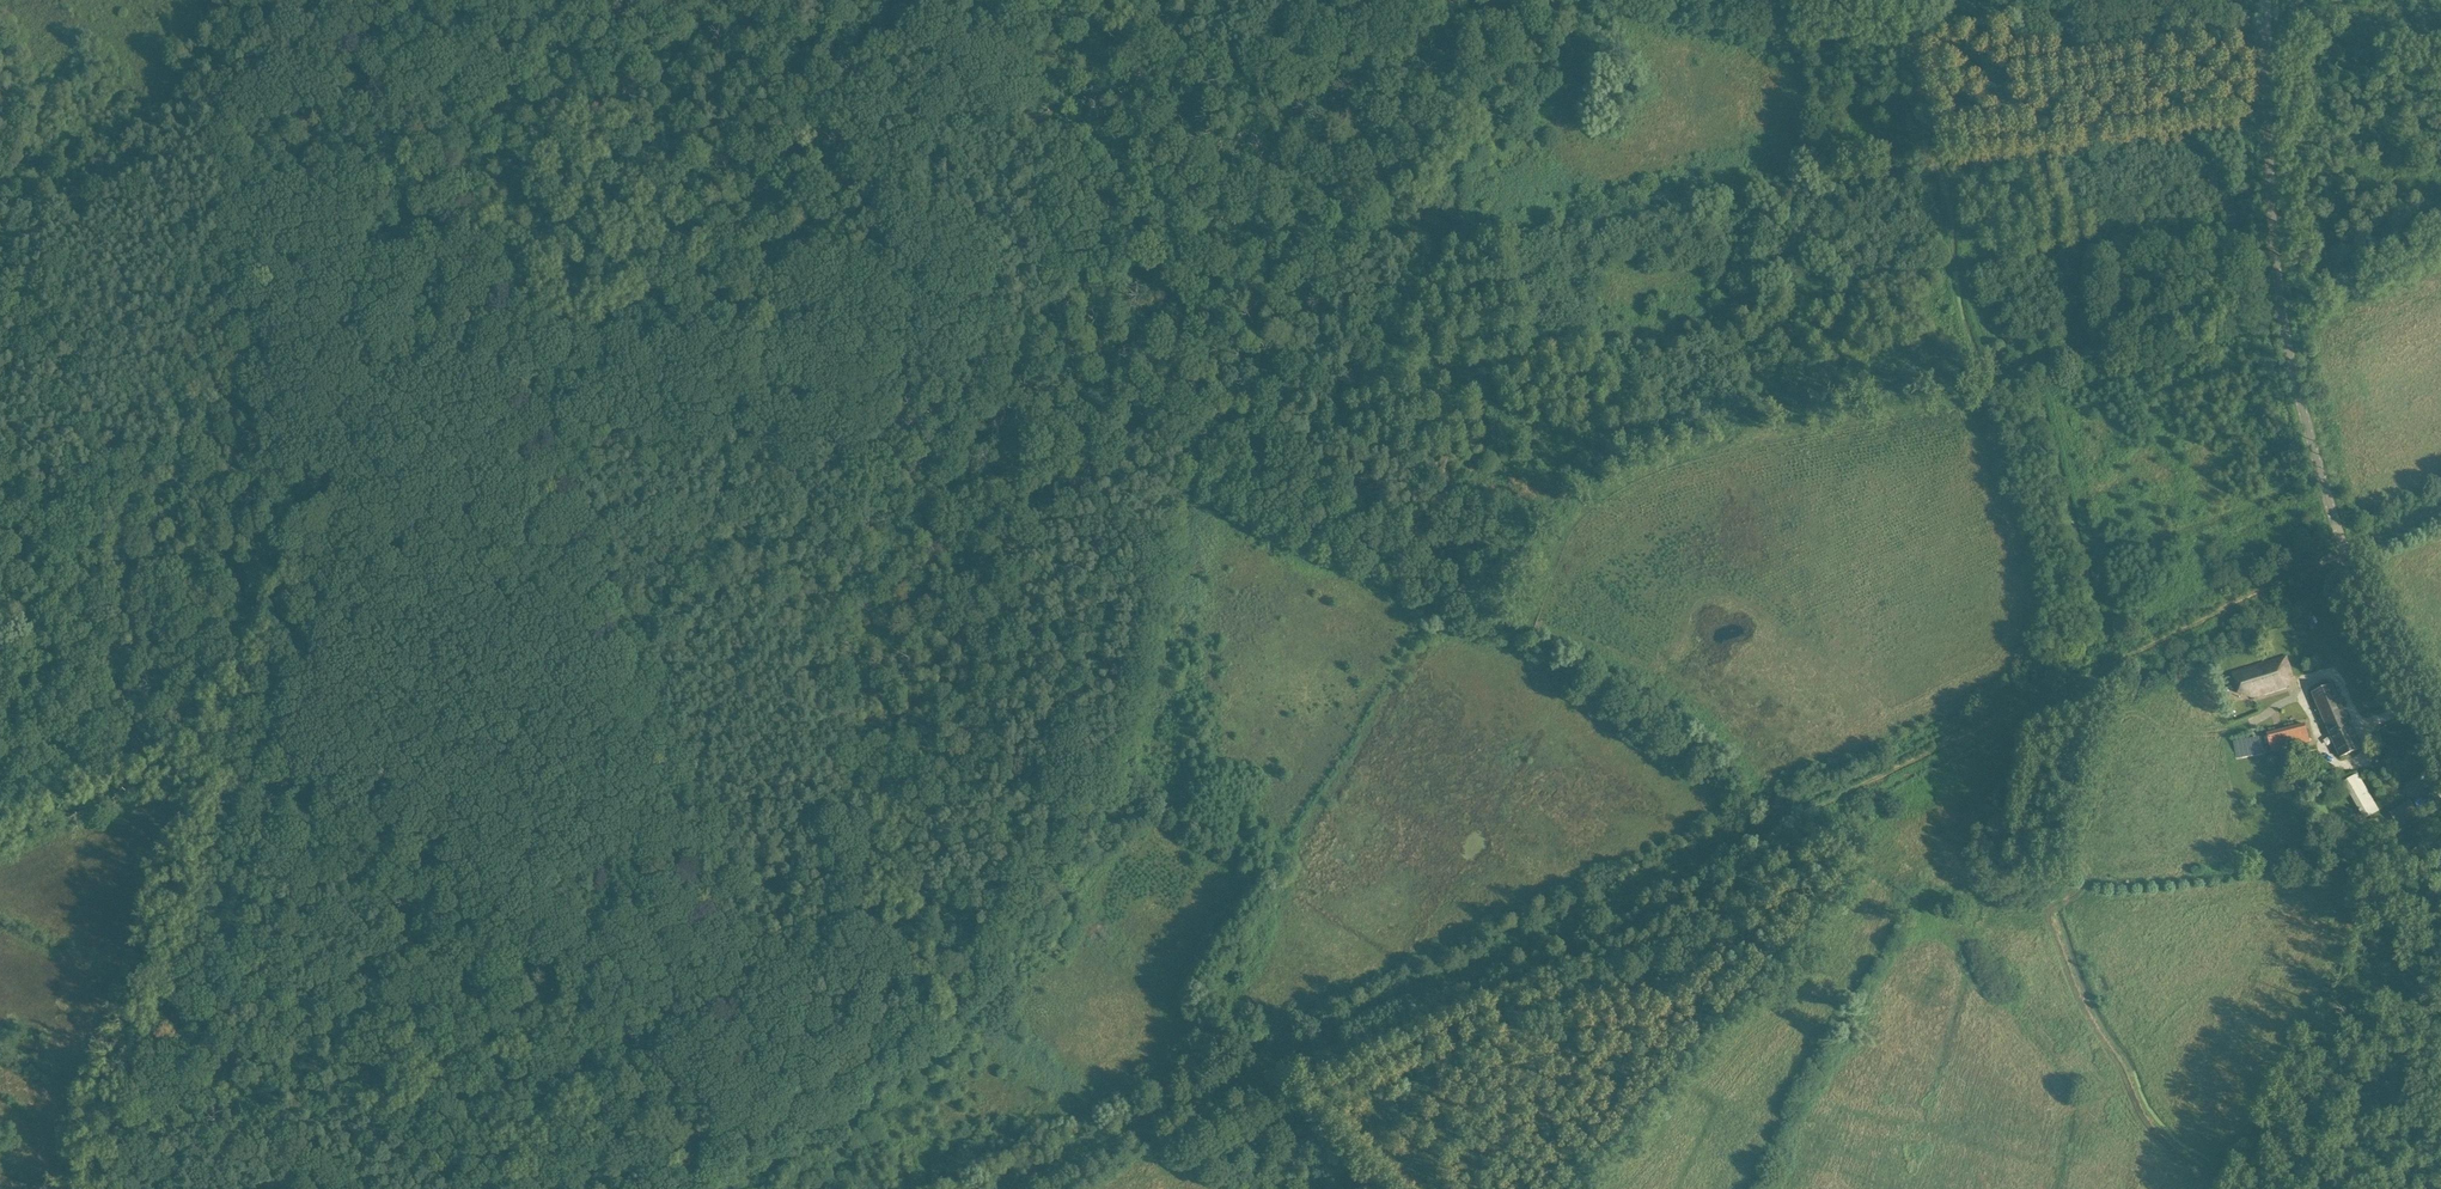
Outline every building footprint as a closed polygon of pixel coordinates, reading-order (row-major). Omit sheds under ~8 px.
[(2292,676),(2286,656),(2232,673),(2238,692),(2249,689),(2252,697),(2287,686),(2284,678),(2292,676)] [(2340,757),(2349,753),(2360,748),(2332,683),(2312,692),(2340,757)] [(2305,724),(2268,733),(2272,751),(2309,741),(2305,724)] [(2358,773),(2343,782),(2365,819),(2380,810),(2358,773)] [(1556,1027),(1546,1030),(1548,1037),(1558,1034),(1556,1027)]
